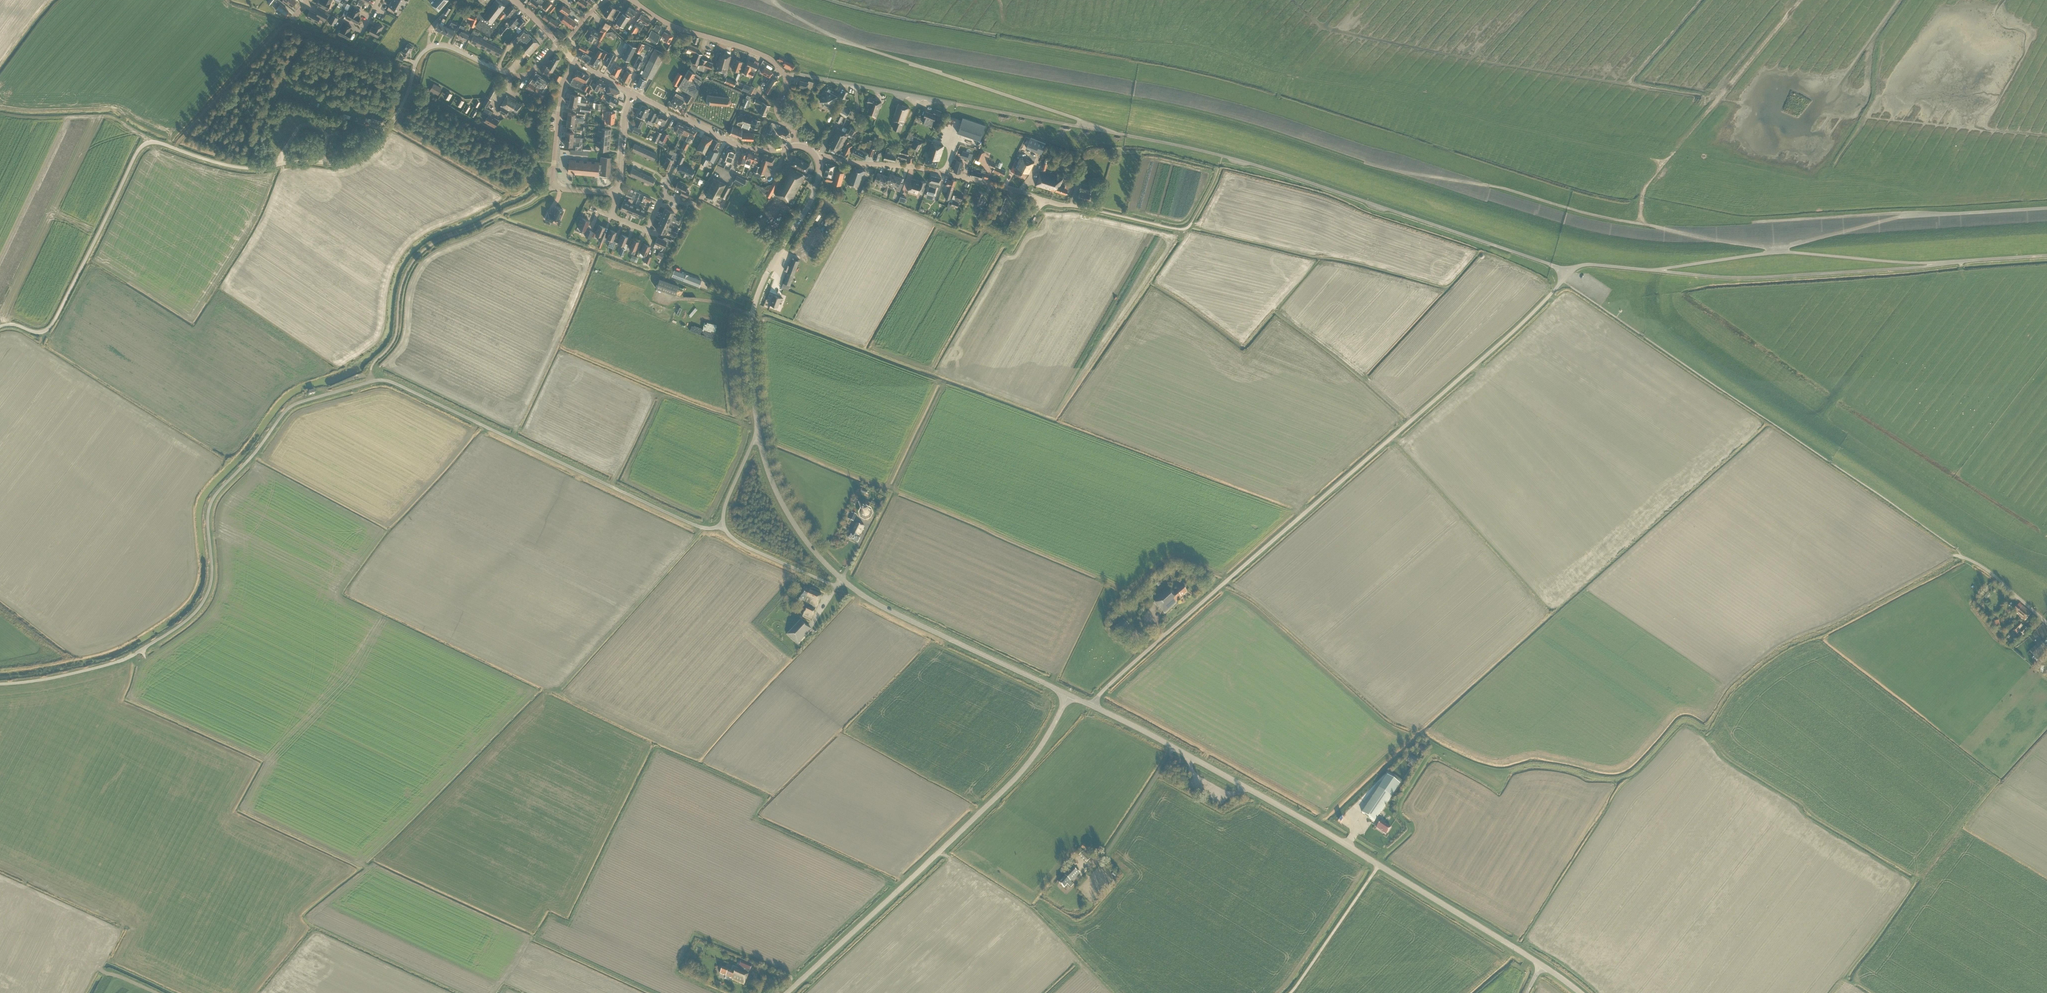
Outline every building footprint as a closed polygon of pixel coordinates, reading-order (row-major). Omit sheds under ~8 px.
[(327,10),(332,0),(319,0),(317,4),(327,10)] [(449,0),(435,0),(431,5),(438,12),(449,0)] [(476,17),(480,20),(475,25),(488,35),(493,30),(493,29),(498,23),(496,21),(496,22),(493,20),(505,5),(502,3),(499,1),(498,0),(493,0),(488,6),(487,8),(487,9),(488,9),(483,15),(480,13),(476,17)] [(542,7),(547,11),(552,4),(548,0),(542,7)] [(400,6),(391,1),(389,6),(396,10),(394,13),(398,15),(400,12),(401,10),(398,9),(400,6)] [(276,10),(284,16),(288,11),(280,4),(276,10)] [(509,17),(516,9),(512,5),(510,7),(509,6),(504,12),(509,17)] [(563,5),(560,11),(565,14),(561,21),(572,28),(576,22),(567,15),(570,10),(563,5)] [(614,17),(616,19),(621,11),(618,10),(616,13),(615,13),(617,10),(610,5),(604,15),(609,18),(611,15),(614,16),(614,17)] [(350,19),(357,23),(360,17),(356,15),(357,13),(358,14),(360,10),(354,7),(351,12),(349,11),(346,18),(350,20),(350,19)] [(626,12),(624,15),(627,16),(629,14),(632,17),(636,11),(629,7),(626,12)] [(307,17),(317,23),(319,18),(324,21),(328,15),(319,10),(317,14),(310,11),(307,17)] [(616,23),(623,27),(629,17),(627,16),(624,15),(622,13),(616,23)] [(555,27),(557,23),(558,24),(557,26),(559,27),(560,24),(558,22),(545,14),(542,18),(548,22),(555,27)] [(644,24),(646,25),(650,20),(641,14),(637,21),(639,22),(638,23),(643,25),(643,26),(644,24)] [(329,22),(335,26),(338,18),(332,15),(329,22)] [(525,22),(521,19),(520,20),(518,19),(519,19),(515,16),(508,24),(513,29),(517,25),(520,28),(525,22)] [(434,28),(440,31),(443,25),(446,19),(443,18),(440,24),(437,22),(434,28)] [(342,36),(349,39),(352,33),(348,31),(349,29),(350,30),(351,26),(345,23),(342,28),(341,27),(337,34),(342,36)] [(382,26),(377,23),(374,28),(372,27),(369,33),(377,37),(380,31),(382,26)] [(498,32),(503,36),(509,28),(505,24),(498,32)] [(449,28),(443,25),(440,31),(446,34),(449,28)] [(460,25),(457,31),(460,32),(458,36),(465,40),(468,34),(462,31),(464,27),(460,25)] [(599,33),(592,29),(589,35),(590,35),(587,40),(592,42),(594,38),(601,41),(607,30),(602,27),(599,31),(600,32),(599,33)] [(449,28),(446,34),(451,37),(454,30),(449,28)] [(521,38),(526,43),(532,37),(524,29),(518,36),(513,41),(515,44),(521,38)] [(555,34),(563,40),(566,36),(557,29),(554,32),(556,33),(555,34)] [(647,38),(656,43),(660,36),(651,30),(647,38)] [(667,34),(664,32),(661,37),(665,38),(664,40),(669,43),(673,36),(667,33),(667,34)] [(481,39),(473,36),(470,42),(478,46),(481,39)] [(527,53),(530,55),(540,44),(532,37),(526,43),(518,52),(523,57),(527,53)] [(488,43),(481,39),(478,46),(485,49),(488,43)] [(495,46),(488,43),(485,49),(492,53),(495,46)] [(403,55),(406,57),(413,47),(408,44),(402,51),(405,53),(403,55)] [(636,47),(629,44),(622,58),(628,61),(629,61),(636,47)] [(690,53),(695,55),(698,48),(690,44),(687,50),(691,51),(690,53)] [(502,50),(495,46),(492,53),(499,56),(502,50)] [(652,79),(664,54),(655,49),(644,71),(642,70),(640,73),(643,75),(642,75),(640,78),(636,85),(642,88),(646,80),(647,76),(652,79)] [(598,50),(594,56),(599,59),(600,56),(605,59),(608,54),(603,51),(602,52),(598,50)] [(585,61),(588,63),(589,61),(591,57),(581,51),(577,57),(585,61)] [(604,63),(610,66),(616,55),(610,52),(604,63)] [(695,55),(692,61),(691,64),(692,65),(689,70),(689,69),(678,86),(691,94),(694,96),(699,87),(698,86),(701,81),(700,80),(702,77),(695,73),(702,54),(696,52),(695,55)] [(714,59),(717,60),(715,69),(716,69),(716,71),(724,73),(724,75),(726,76),(727,72),(726,72),(731,56),(716,52),(714,59)] [(555,56),(552,60),(551,60),(547,66),(544,64),(540,71),(548,75),(550,71),(552,72),(560,59),(555,56)] [(601,60),(599,59),(594,56),(590,64),(597,67),(601,60)] [(639,69),(643,62),(641,61),(643,58),(639,56),(633,68),(635,69),(636,68),(639,69)] [(702,59),(701,61),(698,69),(706,72),(707,68),(711,69),(713,63),(702,59)] [(743,62),(739,61),(736,60),(735,63),(734,62),(732,67),(733,68),(733,70),(739,73),(743,62)] [(755,61),(754,63),(748,60),(743,73),(748,75),(752,77),(755,70),(758,62),(755,61)] [(784,60),(784,61),(783,64),(785,65),(784,67),(790,70),(791,68),(793,69),(795,65),(784,60)] [(611,74),(617,77),(621,68),(615,65),(611,74)] [(761,72),(769,78),(772,72),(764,67),(761,72)] [(577,87),(587,92),(590,86),(585,84),(589,76),(577,70),(570,84),(576,87),(577,87)] [(622,79),(627,82),(632,73),(627,70),(622,79)] [(543,91),(549,81),(536,73),(526,88),(532,92),(535,87),(539,89),(543,91)] [(678,73),(677,75),(672,83),(677,86),(683,75),(680,74),(678,73)] [(770,77),(766,84),(763,82),(762,82),(760,86),(760,88),(763,89),(762,90),(769,94),(773,88),(774,89),(778,81),(772,78),(770,77)] [(734,86),(736,81),(726,78),(724,82),(734,86)] [(604,94),(603,94),(607,87),(605,86),(606,85),(597,80),(596,84),(593,83),(591,86),(594,88),(593,89),(598,91),(599,90),(601,91),(600,92),(601,93),(599,97),(602,98),(604,94)] [(812,87),(813,82),(809,81),(808,83),(807,82),(800,80),(800,82),(797,81),(796,84),(799,85),(798,86),(810,90),(811,87),(812,87)] [(441,88),(434,84),(430,90),(438,94),(441,88)] [(617,97),(620,91),(609,86),(605,94),(608,96),(609,95),(610,96),(609,98),(608,97),(606,101),(616,106),(619,100),(616,98),(617,97)] [(657,86),(654,93),(664,99),(668,92),(657,86)] [(486,97),(491,100),(497,89),(493,87),(486,97)] [(452,94),(447,91),(443,97),(449,100),(452,94)] [(831,107),(837,96),(826,91),(820,101),(831,107)] [(537,98),(541,101),(545,96),(540,93),(537,98)] [(670,102),(680,108),(685,99),(676,93),(670,102)] [(571,94),(570,100),(577,101),(586,103),(586,100),(581,99),(581,96),(571,94)] [(685,101),(689,103),(693,97),(689,94),(685,101)] [(516,114),(522,105),(517,102),(517,101),(507,95),(498,111),(506,116),(508,113),(511,115),(513,112),(516,114)] [(707,95),(707,98),(706,101),(706,104),(727,105),(728,104),(729,104),(730,103),(731,102),(731,101),(731,100),(730,100),(730,99),(729,98),(728,98),(727,97),(707,95)] [(748,100),(749,100),(750,96),(747,95),(742,106),(746,107),(746,106),(749,107),(750,101),(748,101),(748,100)] [(481,104),(488,108),(492,101),(485,97),(481,104)] [(866,114),(876,118),(882,102),(875,100),(875,99),(869,97),(868,102),(871,103),(869,109),(868,109),(866,114)] [(455,104),(461,107),(464,101),(458,98),(455,104)] [(758,112),(766,115),(770,106),(755,99),(754,102),(761,106),(758,112)] [(905,122),(910,108),(898,104),(892,121),(895,123),(893,128),(900,131),(904,122),(905,122)] [(648,112),(649,109),(642,105),(637,116),(644,120),(646,116),(647,117),(649,113),(648,112)] [(840,112),(847,116),(851,110),(844,106),(840,112)] [(484,121),(494,127),(498,120),(490,115),(492,112),(485,108),(482,114),(487,117),(484,121)] [(939,117),(941,112),(935,109),(933,114),(926,111),(924,117),(925,118),(923,123),(931,127),(934,121),(936,115),(939,117)] [(606,123),(614,123),(615,112),(604,112),(604,117),(606,117),(606,123)] [(385,122),(386,118),(383,117),(383,116),(373,113),(371,119),(381,123),(382,121),(385,122)] [(657,123),(658,122),(659,120),(662,121),(661,124),(664,125),(668,118),(660,114),(660,115),(658,115),(655,122),(657,123)] [(750,116),(745,114),(744,115),(741,114),(737,124),(742,126),(748,129),(750,126),(757,129),(760,121),(750,117),(750,116)] [(357,123),(363,125),(364,122),(365,122),(366,117),(360,115),(359,119),(357,123)] [(963,118),(958,133),(980,141),(985,126),(963,118)] [(583,123),(584,121),(567,119),(567,125),(569,126),(569,129),(576,129),(577,122),(583,123)] [(636,126),(641,129),(644,122),(639,119),(636,126)] [(675,128),(674,131),(679,133),(677,136),(680,137),(682,134),(685,126),(677,122),(675,127),(675,128)] [(691,129),(685,126),(682,134),(687,136),(691,129)] [(741,140),(753,141),(754,134),(742,132),(742,130),(731,126),(730,128),(732,128),(729,134),(741,139),(741,140)] [(777,133),(786,137),(789,132),(788,130),(780,126),(777,133)] [(857,130),(853,127),(853,128),(850,126),(845,134),(854,140),(858,134),(855,133),(857,130)] [(635,127),(634,129),(632,132),(638,135),(639,132),(640,129),(635,127)] [(842,150),(843,148),(842,148),(848,136),(844,134),(846,132),(837,128),(826,148),(831,151),(839,155),(842,150)] [(687,136),(687,137),(686,140),(688,141),(689,138),(692,140),(696,131),(691,129),(687,136)] [(652,140),(657,143),(662,133),(657,131),(652,140)] [(566,132),(565,139),(583,140),(583,138),(578,138),(578,137),(573,137),(574,133),(566,132)] [(669,135),(664,132),(660,140),(665,142),(669,135)] [(697,150),(705,154),(713,139),(704,135),(697,150)] [(1027,148),(1041,154),(1046,143),(1031,137),(1027,148)] [(714,139),(704,158),(701,163),(705,165),(708,160),(713,162),(718,152),(715,151),(719,142),(714,139)] [(915,139),(912,144),(914,145),(912,148),(917,151),(922,143),(915,139)] [(336,149),(345,152),(347,144),(339,141),(336,149)] [(842,150),(839,155),(846,158),(849,153),(852,146),(848,144),(849,142),(847,141),(842,150)] [(689,144),(685,142),(680,151),(684,153),(689,144)] [(938,160),(939,161),(944,146),(932,142),(927,157),(928,157),(926,163),(936,166),(938,160)] [(632,150),(639,154),(642,147),(634,144),(632,150)] [(639,154),(646,157),(649,151),(642,147),(639,154)] [(852,154),(863,159),(866,153),(859,149),(858,150),(854,148),(852,154)] [(908,156),(909,152),(909,150),(901,148),(900,153),(899,153),(898,157),(906,160),(908,156)] [(726,169),(729,170),(736,152),(728,149),(723,161),(728,162),(726,169)] [(881,156),(883,152),(879,151),(880,149),(877,149),(877,150),(875,149),(874,153),(875,153),(873,159),(879,161),(880,156),(881,156)] [(961,157),(967,159),(971,160),(973,154),(963,150),(961,157)] [(980,150),(975,159),(981,162),(985,152),(980,150)] [(657,154),(649,151),(646,157),(654,160),(657,154)] [(744,165),(745,163),(745,161),(746,159),(746,158),(745,158),(746,155),(740,153),(737,163),(744,165)] [(746,159),(745,161),(745,163),(747,164),(748,162),(750,163),(753,155),(748,153),(746,158),(746,159)] [(663,166),(669,169),(672,162),(675,164),(678,157),(673,155),(671,159),(667,157),(663,166)] [(754,165),(756,165),(759,157),(753,155),(750,163),(751,163),(750,166),(753,167),(754,165)] [(760,167),(756,165),(753,171),(763,175),(767,165),(768,164),(771,165),(771,164),(772,165),(774,158),(764,155),(760,167)] [(1025,178),(1028,173),(1029,174),(1034,163),(1022,157),(1018,155),(1011,171),(1016,173),(1015,174),(1025,178)] [(569,162),(568,162),(567,165),(569,165),(568,173),(573,173),(573,174),(574,174),(574,173),(598,175),(598,173),(600,173),(600,174),(609,175),(611,158),(601,157),(600,164),(599,164),(599,162),(595,162),(595,164),(591,163),(591,162),(587,161),(587,163),(583,163),(583,161),(579,161),(579,162),(575,162),(576,160),(569,160),(569,162)] [(774,193),(791,203),(806,176),(807,177),(809,173),(806,172),(810,165),(796,158),(792,165),(798,168),(797,169),(790,165),(774,193)] [(962,165),(963,162),(957,161),(954,171),(960,173),(963,165),(962,165)] [(998,173),(1004,176),(1006,171),(1000,168),(1002,163),(999,162),(998,165),(999,165),(998,167),(995,166),(996,164),(991,162),(989,166),(993,168),(992,169),(993,170),(992,172),(998,174),(998,173)] [(686,174),(691,177),(694,170),(680,164),(677,170),(682,172),(681,175),(685,177),(686,174)] [(825,181),(841,185),(845,172),(837,170),(835,178),(834,178),(837,166),(828,164),(825,175),(827,176),(825,181)] [(848,184),(858,188),(866,171),(855,167),(849,180),(850,181),(848,184)] [(630,175),(637,178),(640,172),(632,168),(630,175)] [(988,179),(989,174),(985,173),(986,170),(982,169),(981,173),(977,172),(977,171),(973,170),(972,176),(981,179),(982,177),(988,179)] [(1036,186),(1050,191),(1051,190),(1066,195),(1068,187),(1070,188),(1072,182),(1069,181),(1068,184),(1066,184),(1066,185),(1063,185),(1063,187),(1061,186),(1063,178),(1041,171),(1036,186)] [(647,175),(640,172),(637,178),(644,182),(647,175)] [(873,181),(872,185),(874,185),(875,182),(878,183),(880,184),(883,175),(878,173),(874,182),(873,181)] [(889,177),(887,183),(891,185),(890,188),(892,189),(894,186),(892,185),(896,176),(890,174),(889,177)] [(647,175),(644,182),(652,185),(655,178),(647,175)] [(734,181),(743,186),(746,180),(737,175),(734,181)] [(878,183),(878,187),(880,188),(881,184),(886,186),(887,183),(889,177),(883,175),(880,184),(878,183)] [(896,176),(892,185),(894,186),(897,187),(896,190),(898,191),(898,190),(900,188),(901,188),(903,184),(900,183),(902,178),(896,176)] [(940,187),(942,178),(936,177),(934,188),(929,187),(929,186),(927,193),(934,195),(936,190),(937,186),(940,187)] [(720,196),(724,199),(731,187),(713,178),(705,193),(707,194),(705,196),(715,201),(718,196),(719,197),(720,196)] [(917,193),(922,194),(926,182),(921,180),(920,182),(912,179),(908,191),(917,194),(917,193)] [(950,199),(956,180),(952,179),(951,181),(948,179),(946,185),(949,186),(946,198),(950,199)] [(680,194),(687,197),(689,192),(685,190),(687,186),(678,182),(675,188),(682,191),(680,194)] [(1079,198),(1089,200),(1092,186),(1081,184),(1080,189),(1081,190),(1079,198)] [(984,197),(983,197),(984,193),(979,191),(978,194),(977,194),(973,202),(981,205),(984,197)] [(958,207),(960,201),(959,201),(960,199),(962,200),(963,195),(958,193),(957,196),(954,195),(952,199),(950,198),(947,206),(950,207),(951,205),(958,207)] [(1006,203),(1009,197),(1002,195),(1000,201),(999,201),(995,211),(1003,214),(1007,204),(1006,203)] [(626,212),(631,214),(635,205),(631,204),(634,197),(632,196),(631,199),(626,212)] [(620,210),(626,212),(631,199),(629,198),(627,202),(624,201),(620,210)] [(631,214),(637,217),(642,204),(640,203),(638,207),(635,205),(631,214)] [(642,204),(637,217),(643,219),(646,210),(643,209),(644,205),(642,204)] [(553,218),(559,220),(563,211),(556,208),(553,214),(547,212),(544,219),(552,222),(553,218)] [(663,214),(675,220),(676,218),(673,216),(674,213),(666,209),(663,214)] [(661,219),(669,223),(671,224),(673,221),(679,223),(679,221),(675,220),(663,214),(661,219)] [(585,236),(589,238),(592,232),(588,230),(586,230),(589,221),(582,218),(578,227),(583,229),(582,233),(586,234),(585,236)] [(659,225),(671,230),(672,228),(668,227),(669,223),(661,219),(659,225)] [(595,234),(599,235),(598,240),(602,242),(606,233),(604,232),(605,228),(599,225),(595,234)] [(656,230),(665,234),(666,235),(668,232),(669,233),(671,230),(659,225),(656,230)] [(608,246),(613,248),(616,242),(613,241),(616,232),(610,230),(607,238),(610,240),(608,246)] [(622,247),(622,248),(621,247),(619,254),(623,256),(626,249),(623,248),(628,237),(622,234),(618,243),(622,245),(621,247),(622,247)] [(665,237),(664,240),(658,237),(655,243),(663,247),(665,244),(668,246),(671,240),(665,237)] [(629,248),(633,249),(631,253),(634,254),(639,241),(633,239),(629,248)] [(643,256),(647,257),(645,262),(649,263),(651,257),(647,255),(650,246),(644,244),(640,252),(644,254),(643,256)] [(787,272),(783,283),(790,286),(799,261),(792,258),(787,272)] [(684,274),(674,270),(672,276),(699,287),(701,280),(688,275),(684,273),(684,274)] [(659,279),(656,288),(675,295),(678,286),(659,279)] [(782,301),(783,298),(774,295),(771,304),(778,307),(780,301),(782,301)] [(870,511),(867,509),(862,511),(860,514),(862,519),(866,521),(870,519),(872,515),(870,511)] [(857,515),(852,513),(849,519),(854,522),(857,515)] [(851,533),(848,538),(858,543),(860,538),(859,537),(861,534),(865,527),(856,523),(853,530),(854,531),(852,534),(851,533)] [(809,591),(804,588),(798,601),(812,607),(816,609),(822,595),(810,590),(809,591)] [(1177,604),(1176,602),(1187,592),(1183,588),(1175,594),(1170,588),(1154,602),(1165,614),(1177,604)] [(2014,611),(2017,614),(2020,616),(2020,617),(2025,621),(2031,614),(2023,606),(2021,609),(2017,607),(2014,611)] [(802,617),(810,621),(815,610),(816,609),(812,607),(812,609),(807,607),(802,617)] [(1114,627),(1120,633),(1129,625),(1123,619),(1114,627)] [(786,635),(798,646),(812,631),(800,620),(786,635)] [(2014,631),(2017,634),(2021,638),(2023,635),(2023,636),(2028,631),(2021,624),(2014,631)] [(2030,651),(2035,657),(2046,647),(2041,641),(2030,651)] [(1407,761),(1414,765),(1418,760),(1411,755),(1407,761)] [(1378,817),(1391,796),(1379,788),(1362,813),(1375,821),(1375,820),(1380,823),(1376,828),(1386,834),(1391,827),(1381,821),(1382,820),(1378,817)] [(1079,856),(1087,863),(1091,859),(1083,852),(1079,856)] [(1071,888),(1074,885),(1072,882),(1080,873),(1073,866),(1064,875),(1066,876),(1059,883),(1064,888),(1068,884),(1071,888)] [(741,961),(739,966),(750,971),(752,966),(741,961)] [(732,980),(744,985),(749,974),(734,968),(732,972),(722,968),(720,974),(732,979),(732,980)]
